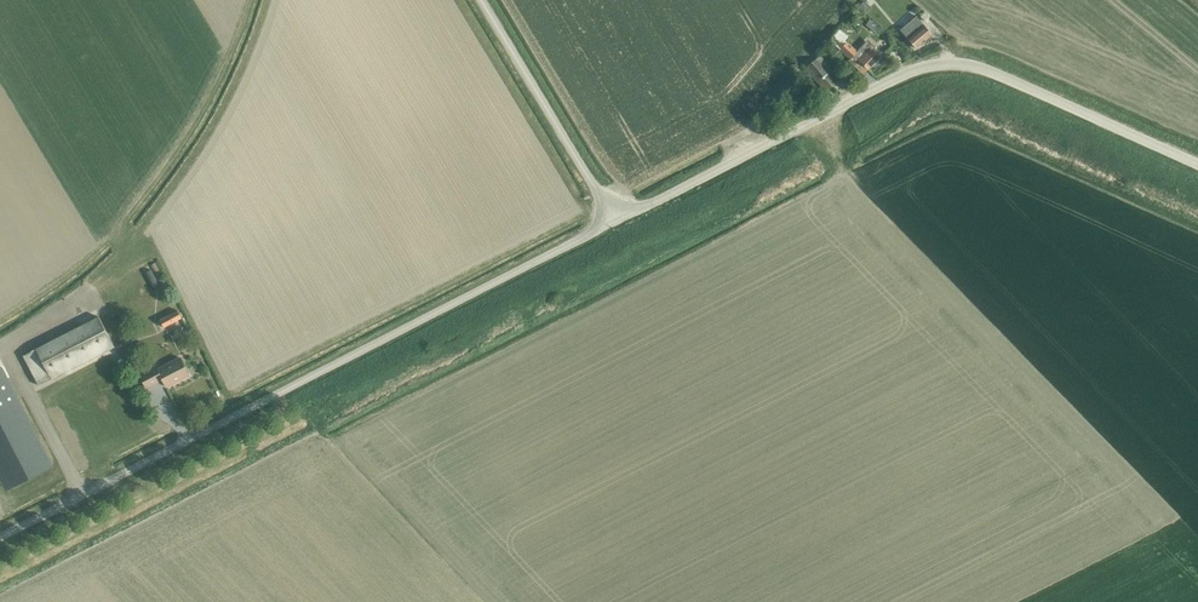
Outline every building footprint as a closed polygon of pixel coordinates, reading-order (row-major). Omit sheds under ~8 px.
[(864,1),(859,7),(866,14),(871,8),(864,1)] [(911,37),(909,39),(916,48),(933,34),(917,15),(901,29),(906,36),(908,34),(911,37)] [(870,19),(866,24),(876,33),(880,28),(870,19)] [(880,56),(877,53),(879,51),(874,46),(868,53),(861,47),(857,51),(844,39),(848,36),(840,28),(830,39),(849,59),(849,60),(863,74),(880,56)] [(835,48),(831,53),(837,59),(842,54),(835,48)] [(826,90),(842,76),(834,67),(832,69),(820,55),(807,67),(826,90)] [(156,263),(150,266),(161,287),(167,284),(156,263)] [(151,270),(144,274),(154,292),(161,289),(151,270)] [(177,310),(160,319),(164,327),(182,317),(177,310)] [(40,384),(114,346),(100,317),(25,354),(40,384)] [(156,365),(139,374),(146,388),(163,380),(166,386),(189,375),(180,357),(157,369),(156,365)] [(0,367),(0,477),(6,489),(52,465),(1,367),(0,367)]
